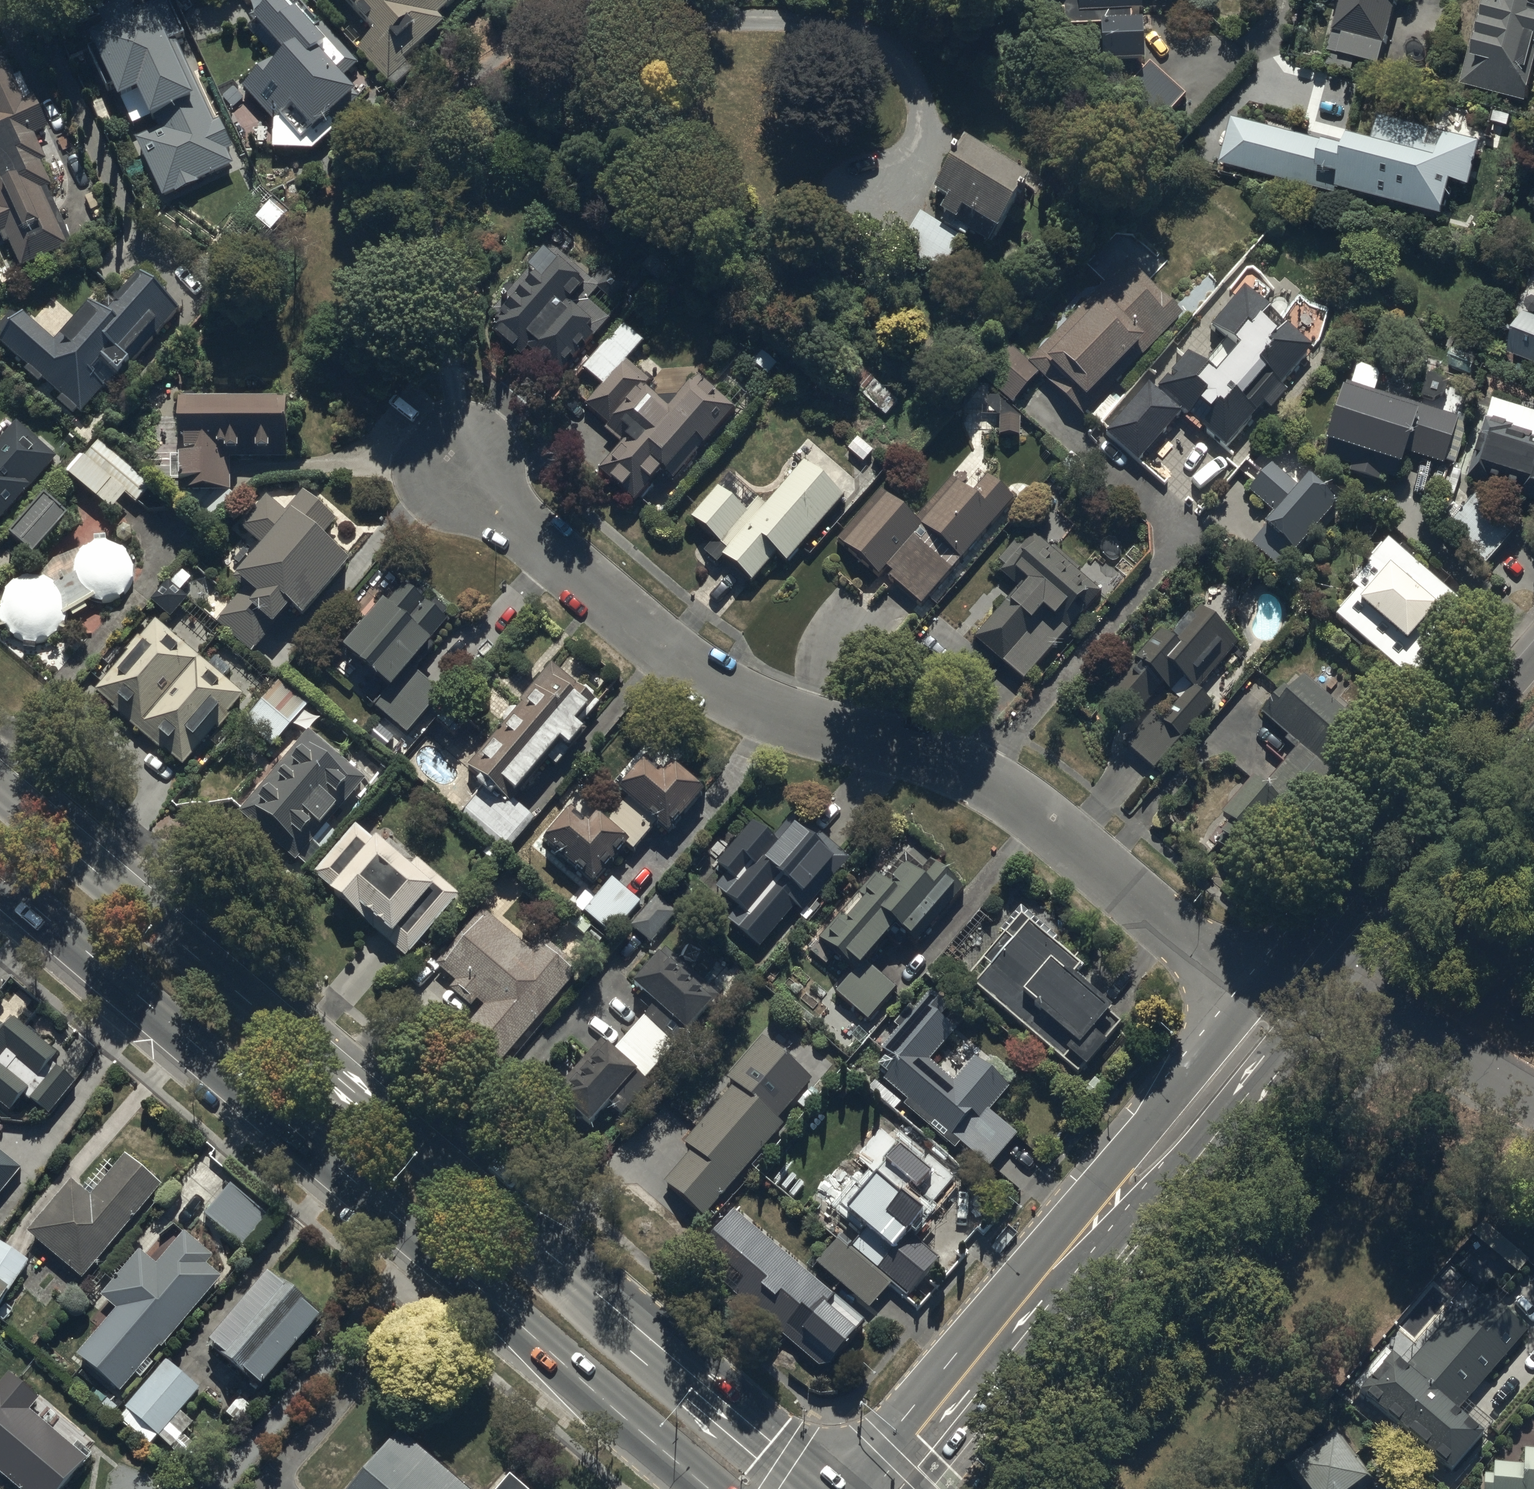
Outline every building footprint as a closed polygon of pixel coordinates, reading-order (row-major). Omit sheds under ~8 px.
[(148,119),(151,127),(160,123),(163,130),(136,142),(162,200),(174,195),(175,197),(199,186),(198,183),(234,167),(228,153),(232,152),(219,122),(214,125),(178,45),(185,42),(166,0),(154,0),(85,31),(120,107),(124,106),(133,126),(148,119)] [(294,0),(283,0),(248,32),(274,61),(242,90),(272,122),(272,153),(315,156),(338,134),(331,128),(361,99),(344,82),(359,67),(294,0)] [(368,41),(357,52),(396,90),(412,74),(405,67),(444,28),(439,22),(462,0),(327,0),(368,41)] [(1147,74),(1145,0),(1019,0),(1053,31),(1059,24),(1067,24),(1068,41),(1104,40),(1105,75),(1147,74)] [(1334,1),(1343,4),(1326,67),(1353,75),(1356,64),(1382,71),(1401,0),(1334,0),(1334,1)] [(1485,2),(1462,88),(1527,106),(1530,95),(1532,95),(1533,86),(1533,79),(1532,78),(1533,70),(1533,0),(1478,0),(1485,2)] [(5,237),(22,275),(76,251),(51,193),(54,192),(43,168),(48,165),(37,140),(51,134),(35,97),(32,99),(23,78),(18,81),(7,57),(0,60),(0,239),(5,237)] [(1187,108),(1154,77),(1125,108),(1158,139),(1187,108)] [(1351,149),(1234,119),(1222,167),(1339,197),(1339,195),(1446,222),(1455,187),(1472,192),(1484,145),(1380,119),(1373,146),(1353,141),(1351,149)] [(996,164),(971,149),(935,204),(948,212),(943,220),(994,252),(1032,191),(994,167),(996,164)] [(962,244),(921,219),(899,254),(940,280),(962,244)] [(501,323),(491,336),(521,364),(529,356),(558,385),(614,326),(590,304),(599,295),(612,308),(629,289),(609,270),(595,285),(559,254),(544,255),(491,313),(501,323)] [(1083,421),(1185,318),(1127,265),(1076,316),(1029,364),(1010,345),(981,376),(1012,406),(1039,378),(1083,421)] [(91,306),(58,345),(24,315),(0,342),(0,347),(61,400),(57,404),(73,419),(76,415),(81,419),(115,380),(121,385),(133,372),(129,368),(163,330),(166,333),(181,314),(144,282),(121,309),(115,303),(103,316),(91,306)] [(1149,387),(1106,436),(1139,466),(1183,416),(1226,454),(1264,410),(1270,416),(1288,396),(1283,391),(1316,353),(1245,291),(1210,331),(1230,348),(1207,376),(1204,373),(1205,372),(1188,357),(1171,376),(1177,381),(1173,385),(1168,381),(1157,394),(1149,387)] [(1510,358),(1533,366),(1533,321),(1525,317),(1510,358)] [(645,346),(623,327),(583,373),(604,391),(587,410),(611,430),(609,432),(625,447),(600,476),(637,508),(651,491),(654,494),(666,480),(669,482),(699,447),(705,452),(739,414),(701,382),(670,418),(644,396),(653,387),(628,365),(645,346)] [(1329,439),(1322,458),(1351,468),(1348,477),(1377,487),(1379,481),(1395,486),(1399,474),(1402,475),(1408,459),(1443,472),(1460,425),(1375,394),(1381,376),(1358,368),(1351,389),(1336,383),(1317,435),(1329,439)] [(290,397),(178,400),(179,452),(170,446),(145,475),(213,532),(239,503),(232,497),(231,464),(291,463),(290,397)] [(1494,402),(1470,484),(1533,502),(1533,413),(1494,402)] [(59,465),(17,428),(0,447),(0,533),(59,465)] [(79,457),(64,475),(114,517),(128,501),(136,507),(152,489),(99,443),(84,461),(79,457)] [(718,491),(690,523),(727,555),(722,561),(754,588),(778,560),(787,568),(846,501),(806,466),(767,510),(759,504),(748,517),(718,491)] [(1300,491),(1271,467),(1247,495),(1272,516),(1263,525),(1269,530),(1251,550),(1280,575),(1338,509),(1307,483),(1300,491)] [(879,491),(836,543),(881,581),(884,577),(924,611),(1016,502),(988,479),(973,497),(954,481),(917,524),(879,491)] [(340,525),(303,494),(286,515),(266,499),(240,531),(261,548),(232,583),(244,592),(216,625),(255,657),(273,635),(276,637),(294,615),(309,628),(355,571),(323,545),(340,525)] [(1450,522),(1441,533),(1484,571),(1519,531),(1477,495),(1462,513),(1452,504),(1442,515),(1450,522)] [(71,519),(45,497),(10,539),(35,561),(71,519)] [(1019,592),(976,641),(1027,685),(1104,597),(1081,577),(1084,574),(1056,550),(1053,554),(1035,538),(1024,551),(1016,544),(998,565),(1005,572),(1001,576),(1019,592)] [(1356,591),(1331,619),(1413,690),(1428,673),(1411,658),(1458,604),(1388,542),(1350,585),(1356,591)] [(79,582),(58,591),(56,589),(53,587),(51,586),(48,584),(45,583),(42,583),(39,582),(36,582),(33,582),(30,582),(27,583),(24,583),(22,584),(19,586),(16,587),(14,589),(11,591),(9,593),(7,595),(6,598),(4,600),(3,603),(2,606),(1,609),(1,612),(0,615),(0,618),(1,621),(1,624),(2,627),(3,630),(4,632),(6,635),(8,637),(10,640),(12,642),(14,644),(17,645),(19,647),(22,648),(25,649),(28,650),(31,650),(34,651),(37,651),(40,650),(42,650),(45,649),(48,648),(51,647),(54,645),(56,643),(58,641),(60,639),(62,637),(64,635),(66,632),(67,629),(68,626),(69,623),(69,621),(99,605),(101,605),(104,606),(106,606),(109,606),(111,606),(114,605),(116,605),(119,604),(121,603),(123,601),(125,600),(127,598),(129,597),(130,595),(132,593),(133,590),(134,588),(135,586),(135,583),(136,581),(136,578),(136,576),(136,573),(135,571),(135,569),(134,566),(133,564),(131,562),(130,560),(128,558),(127,556),(125,555),(123,553),(120,552),(118,551),(116,550),(113,549),(111,549),(109,549),(106,549),(104,549),(101,550),(99,550),(96,551),(94,552),(92,553),(90,555),(88,556),(86,558),(85,560),(83,562),(82,564),(81,567),(80,569),(80,571),(79,574),(79,576),(79,579),(79,581),(79,582)] [(180,572),(151,604),(171,622),(189,602),(181,595),(192,582),(180,572)] [(353,649),(346,657),(388,694),(376,707),(409,737),(443,700),(416,676),(435,654),(430,650),(451,626),(446,621),(451,615),(417,584),(411,591),(406,587),(373,624),(368,620),(347,643),(353,649)] [(1154,715),(1125,749),(1156,774),(1211,709),(1196,696),(1206,684),(1203,682),(1225,655),(1229,658),(1240,645),(1203,614),(1175,648),(1164,638),(1106,707),(1130,727),(1162,689),(1179,704),(1163,723),(1154,715)] [(127,657),(96,696),(186,773),(246,703),(158,624),(142,643),(139,640),(126,656),(127,657)] [(470,772),(487,785),(451,831),(498,868),(535,821),(515,805),(563,749),(573,757),(586,740),(578,733),(592,716),(583,709),(592,698),(552,667),(470,772)] [(1344,714),(1301,679),(1289,694),(1283,690),(1258,720),(1296,751),(1261,794),(1252,786),(1218,827),(1228,836),(1215,852),(1256,886),(1381,734),(1349,708),(1344,714)] [(283,683),(243,726),(272,753),(311,709),(283,683)] [(311,735),(238,817),(296,870),(369,784),(311,735)] [(628,804),(608,826),(637,852),(658,830),(669,840),(707,799),(675,769),(663,782),(648,769),(621,798),(628,804)] [(575,814),(545,847),(595,892),(631,852),(598,822),(592,829),(575,814)] [(745,839),(717,868),(729,880),(716,894),(738,914),(733,919),(746,931),(741,936),(759,954),(798,913),(804,919),(817,905),(815,903),(851,864),(797,818),(773,844),(765,836),(767,834),(755,822),(742,836),(745,839)] [(336,894),(331,901),(408,964),(461,902),(391,843),(384,852),(361,833),(320,880),(336,894)] [(855,974),(836,997),(869,1024),(897,992),(871,970),(890,948),(899,956),(908,945),(913,949),(962,891),(932,866),(926,873),(908,858),(887,883),(879,877),(812,956),(826,968),(835,958),(855,974)] [(611,938),(641,907),(616,882),(585,913),(611,938)] [(676,918),(656,900),(631,928),(651,946),(676,918)] [(1007,938),(967,985),(1078,1081),(1083,1075),(1087,1078),(1110,1052),(1106,1049),(1123,1030),(1115,1024),(1116,1022),(1074,985),(1083,974),(1055,950),(1060,944),(1022,911),(1002,934),(1007,938)] [(437,970),(456,986),(451,992),(475,1012),(479,1007),(486,1013),(455,1049),(492,1080),(582,975),(544,943),(533,955),(486,914),(437,970)] [(563,1101),(559,1106),(591,1134),(608,1114),(621,1126),(652,1089),(646,1084),(721,1001),(666,953),(634,991),(643,998),(637,1005),(648,1015),(612,1054),(600,1044),(556,1096),(563,1101)] [(888,1077),(883,1082),(910,1106),(906,1111),(955,1154),(961,1148),(990,1173),(1018,1140),(992,1117),(1013,1092),(976,1061),(955,1085),(932,1065),(957,1036),(936,1018),(949,1002),(937,992),(917,1015),(913,1011),(897,1029),(901,1033),(883,1054),(888,1058),(879,1069),(888,1077)] [(14,1117),(28,1100),(49,1117),(73,1088),(50,1070),(58,1059),(15,1024),(6,1035),(0,1029),(0,1106),(14,1117)] [(814,1084),(760,1037),(724,1079),(735,1088),(684,1148),(694,1156),(656,1201),(695,1235),(787,1128),(781,1123),(814,1084)] [(841,1236),(815,1266),(871,1313),(892,1288),(907,1301),(940,1262),(915,1241),(929,1225),(925,1221),(956,1183),(924,1156),(918,1163),(883,1134),(858,1165),(876,1181),(863,1196),(854,1189),(839,1207),(867,1231),(854,1246),(841,1236)] [(23,1173),(0,1155),(0,1201),(23,1173)] [(73,1182),(27,1236),(85,1285),(165,1192),(126,1159),(92,1199),(73,1182)] [(242,1254),(270,1222),(260,1214),(268,1206),(252,1192),(245,1200),(230,1187),(202,1219),(242,1254)] [(868,1328),(734,1217),(693,1266),(827,1377),(868,1328)] [(118,1313),(78,1360),(121,1397),(136,1380),(140,1384),(154,1368),(151,1365),(222,1282),(208,1270),(216,1261),(187,1236),(157,1271),(139,1255),(101,1299),(118,1313)] [(31,1265),(24,1260),(26,1258),(8,1244),(5,1248),(0,1245),(0,1316),(13,1297),(9,1295),(31,1265)] [(267,1280),(209,1350),(266,1397),(324,1327),(267,1280)] [(1449,1476),(1454,1479),(1495,1429),(1468,1407),(1526,1336),(1466,1286),(1399,1366),(1390,1359),(1351,1408),(1443,1484),(1449,1476)] [(168,1366),(120,1418),(152,1446),(158,1439),(171,1451),(192,1428),(181,1418),(201,1396),(168,1366)] [(0,1397),(0,1477),(13,1488),(72,1488),(96,1462),(79,1446),(74,1451),(33,1413),(41,1405),(14,1381),(0,1397)] [(1333,1428),(1282,1464),(1300,1488),(1371,1488),(1375,1487),(1333,1428)] [(396,1433),(347,1488),(462,1488),(396,1433)] [(1521,1453),(1520,1467),(1492,1466),(1492,1480),(1485,1480),(1484,1488),(1533,1488),(1533,1454),(1521,1453)]
